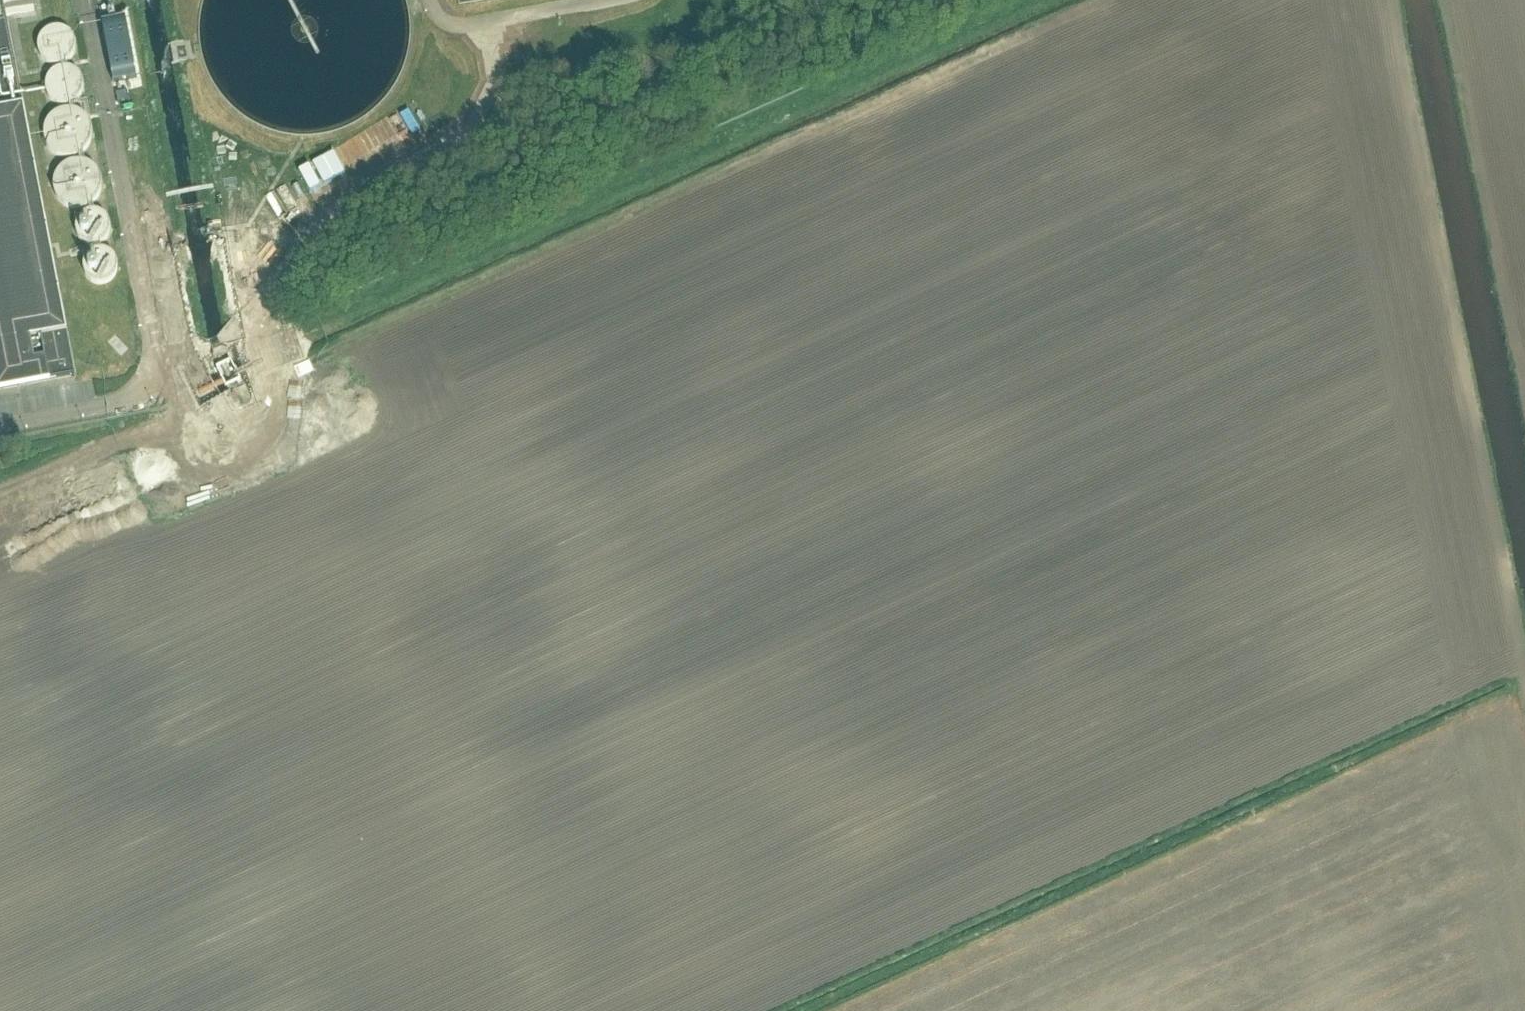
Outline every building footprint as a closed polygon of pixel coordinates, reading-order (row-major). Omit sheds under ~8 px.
[(72,376),(75,376),(7,19),(35,14),(33,0),(0,0),(0,390),(72,376)] [(76,50),(76,48),(76,46),(76,45),(75,43),(75,42),(74,40),(73,39),(72,37),(71,36),(70,35),(69,33),(68,32),(66,32),(65,31),(63,30),(62,30),(60,29),(59,29),(57,29),(55,29),(54,29),(52,30),(50,30),(49,31),(47,32),(46,32),(45,33),(43,35),(42,36),(41,37),(40,39),(40,40),(39,42),(39,43),(38,45),(38,46),(38,48),(38,50),(38,51),(39,53),(39,54),(40,56),(40,57),(41,59),(42,60),(43,61),(45,63),(46,64),(47,64),(49,65),(50,66),(52,66),(54,67),(55,67),(57,67),(59,67),(60,67),(62,66),(63,66),(65,65),(66,64),(68,64),(69,63),(70,61),(71,60),(72,59),(73,58),(74,56),(75,55),(75,53),(76,51),(76,50)] [(46,86),(46,88),(46,90),(46,91),(47,93),(47,94),(48,96),(48,97),(49,99),(50,100),(51,101),(53,102),(54,103),(55,104),(57,105),(58,106),(60,106),(62,107),(63,107),(65,107),(66,107),(68,107),(70,106),(71,106),(73,105),(74,104),(76,103),(77,102),(78,101),(79,100),(80,99),(81,97),(82,96),(83,94),(83,93),(83,91),(84,90),(84,88),(84,86),(83,85),(83,83),(83,82),(82,80),(81,79),(80,77),(79,76),(78,75),(77,74),(76,73),(74,72),(73,71),(71,70),(70,70),(68,69),(66,69),(65,69),(63,69),(62,69),(60,70),(58,70),(57,71),(55,72),(54,73),(53,74),(51,75),(50,76),(49,77),(48,79),(48,80),(47,82),(47,83),(46,85),(46,86)] [(63,157),(65,157),(68,157),(70,157),(72,157),(74,156),(76,156),(78,155),(80,154),(82,153),(83,151),(85,150),(86,148),(87,147),(89,145),(90,143),(90,141),(91,139),(91,137),(92,135),(92,133),(92,131),(91,129),(91,127),(90,124),(90,123),(89,121),(87,119),(86,117),(85,116),(83,114),(82,113),(80,112),(78,111),(76,110),(74,109),(72,109),(70,109),(68,109),(65,109),(63,109),(61,109),(59,110),(57,111),(55,112),(54,113),(52,114),(50,116),(49,117),(48,119),(47,121),(46,123),(45,124),(44,127),(44,129),(43,131),(43,133),(43,135),(44,137),(44,139),(45,141),(46,143),(47,145),(48,147),(49,148),(50,150),(52,151),(54,153),(55,154),(57,155),(59,156),(61,156),(63,157)] [(53,182),(53,184),(53,187),(54,189),(54,191),(55,193),(56,195),(57,197),(58,198),(59,200),(60,202),(62,203),(64,204),(65,205),(67,206),(69,207),(71,208),(73,208),(75,209),(78,209),(80,209),(82,208),(84,208),(86,207),(88,206),(90,205),(91,204),(93,203),(95,202),(96,200),(97,198),(99,197),(100,195),(100,193),(101,191),(101,189),(102,187),(102,184),(102,182),(101,180),(101,178),(100,176),(100,174),(99,172),(97,170),(96,169),(95,167),(93,166),(91,165),(90,163),(88,162),(86,162),(84,161),(82,161),(80,160),(78,160),(75,160),(73,161),(71,161),(69,162),(67,162),(65,163),(64,165),(62,166),(60,167),(59,169),(58,170),(57,172),(56,174),(55,176),(54,178),(54,180),(53,182)] [(90,247),(91,247),(93,247),(94,247),(96,247),(97,246),(99,246),(100,245),(102,245),(103,244),(104,243),(105,242),(106,241),(107,239),(108,238),(109,237),(110,235),(110,234),(110,232),(111,231),(111,229),(111,227),(110,226),(110,224),(110,223),(109,221),(108,220),(107,219),(106,218),(105,216),(104,215),(103,214),(102,213),(100,213),(99,212),(97,212),(96,211),(94,211),(93,211),(91,211),(90,211),(88,212),(87,212),(85,213),(84,214),(82,214),(81,215),(80,216),(79,218),(78,219),(77,220),(76,221),(76,223),(75,224),(75,226),(75,227),(75,229),(75,231),(75,232),(75,234),(76,235),(76,237),(77,238),(78,239),(79,241),(80,242),(81,243),(82,244),(84,245),(85,245),(87,246),(88,246),(90,247)] [(83,267),(83,268),(83,270),(83,271),(84,273),(84,274),(85,276),(85,277),(86,278),(87,280),(88,281),(89,282),(90,283),(92,284),(93,284),(94,285),(96,285),(97,286),(99,286),(100,286),(102,286),(103,286),(105,285),(106,285),(108,284),(109,284),(110,283),(112,282),(113,281),(114,280),(115,278),(116,277),(116,276),(117,274),(117,273),(118,271),(118,270),(118,268),(118,267),(118,265),(117,264),(117,262),(116,261),(116,260),(115,258),(114,257),(113,256),(112,255),(110,254),(109,253),(108,253),(106,252),(105,251),(103,251),(102,251),(100,251),(99,251),(97,251),(96,251),(94,252),(93,253),(92,253),(90,254),(89,255),(88,256),(87,257),(86,258),(85,260),(85,261),(84,262),(84,264),(83,265),(83,267)]
